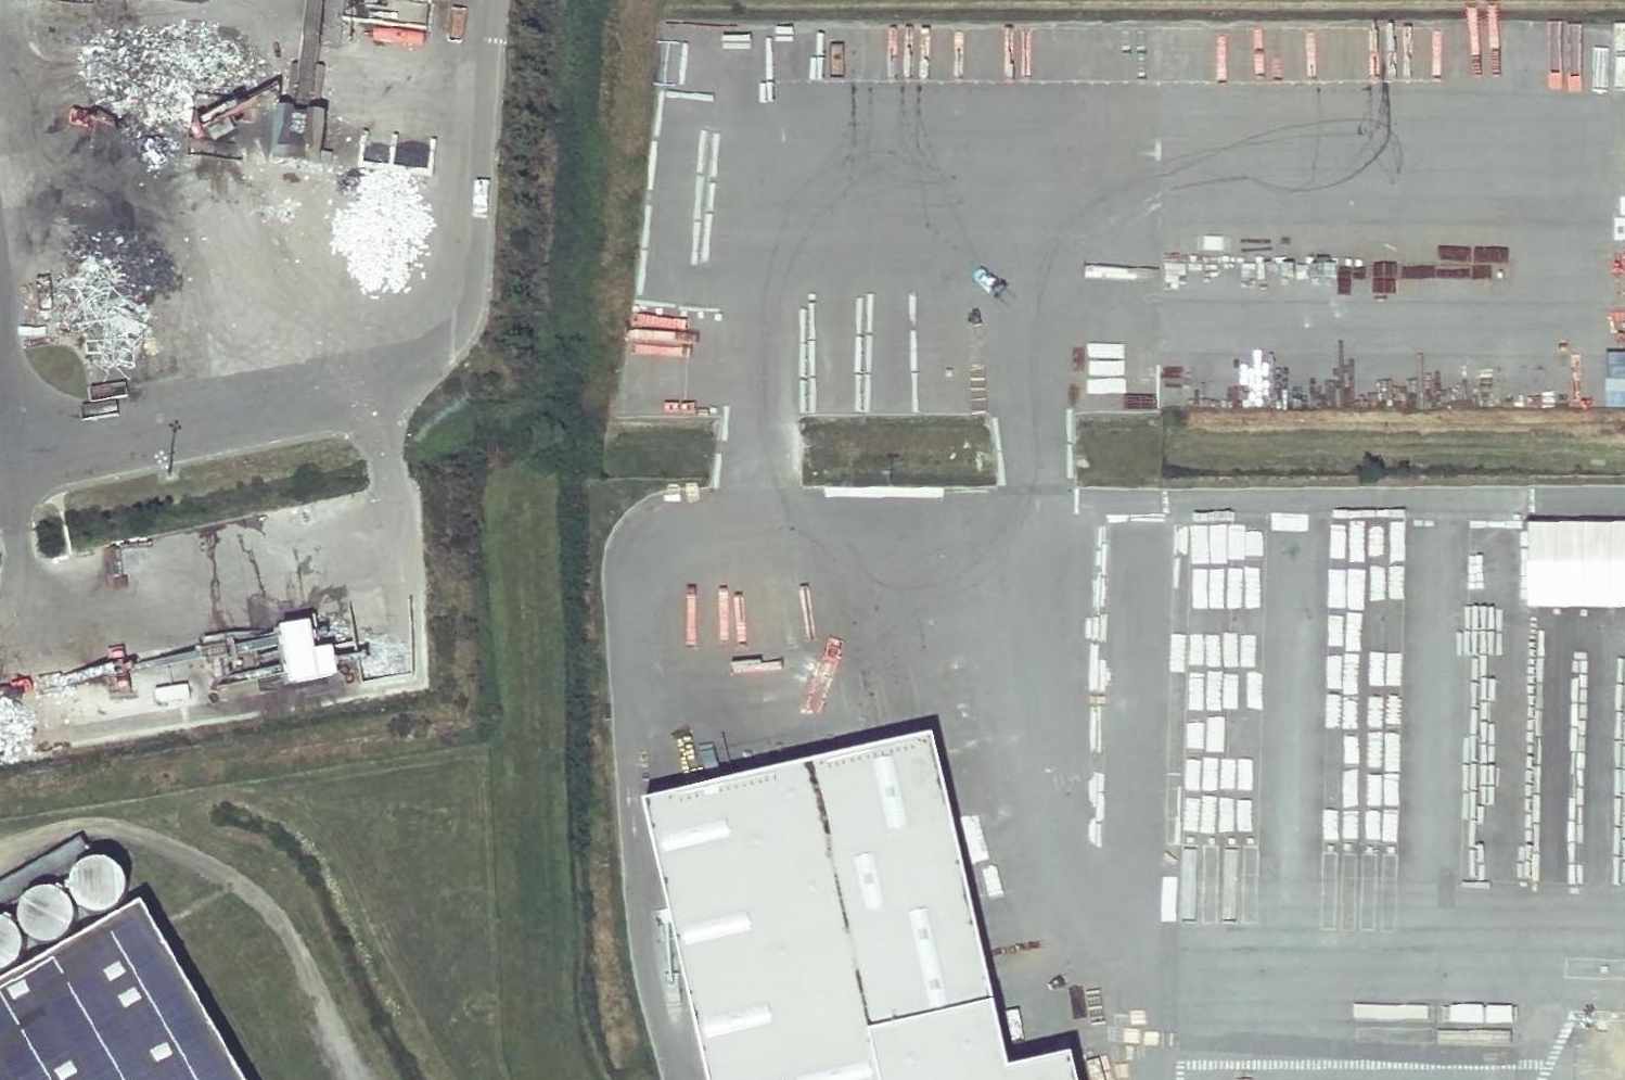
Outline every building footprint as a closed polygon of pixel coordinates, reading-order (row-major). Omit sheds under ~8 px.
[(343,19),(359,21),(395,25),(426,29),(429,6),(385,0),(345,0),(343,19)] [(395,25),(359,21),(358,30),(394,33),(395,25)] [(274,150),(321,152),(323,113),(277,111),(274,150)] [(1525,520),(1526,602),(1624,601),(1624,520),(1525,520)] [(275,687),(337,676),(332,649),(315,652),(311,627),(206,645),(213,687),(273,677),(275,687)] [(709,1079),(1008,1079),(938,754),(647,817),(709,1079)] [(144,905),(0,988),(0,1079),(245,1079),(144,905)]
